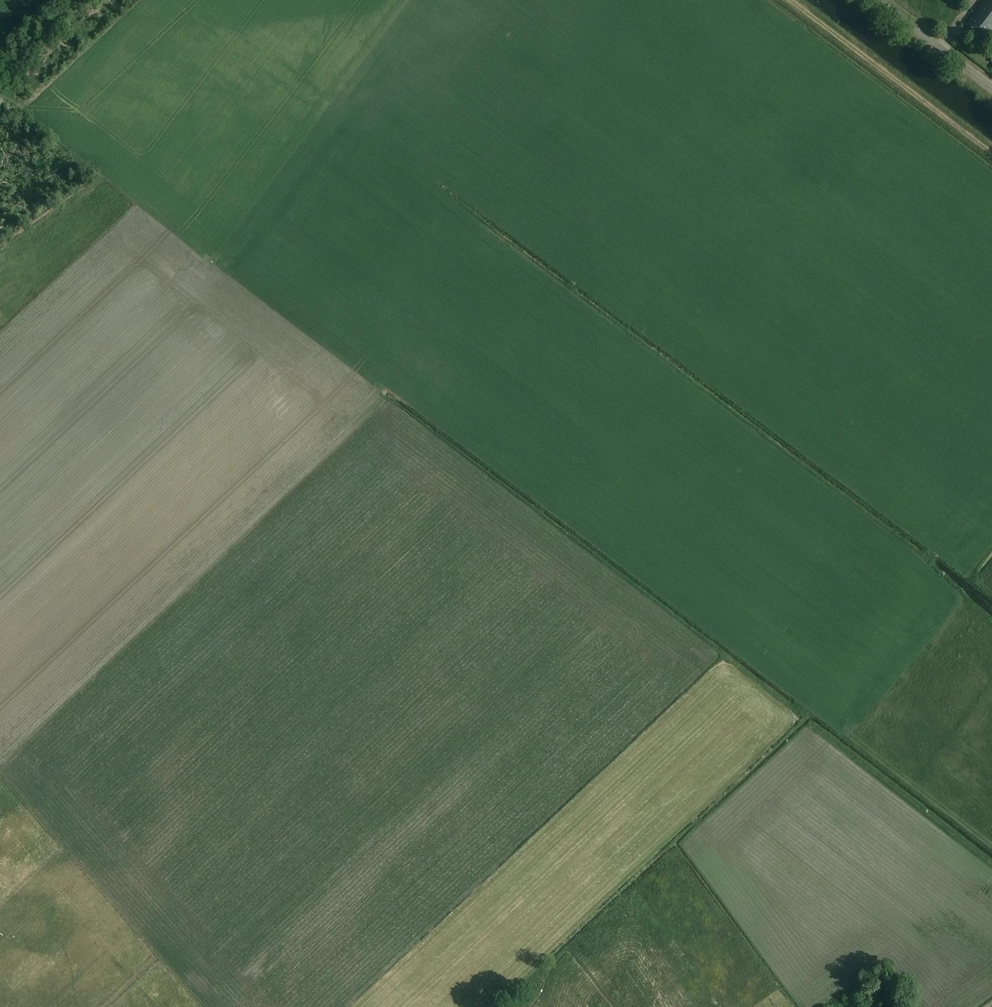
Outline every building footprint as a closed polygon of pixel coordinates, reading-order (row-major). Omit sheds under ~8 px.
[(968,24),(987,38),(991,31),(991,0),(986,0),(968,24)]
